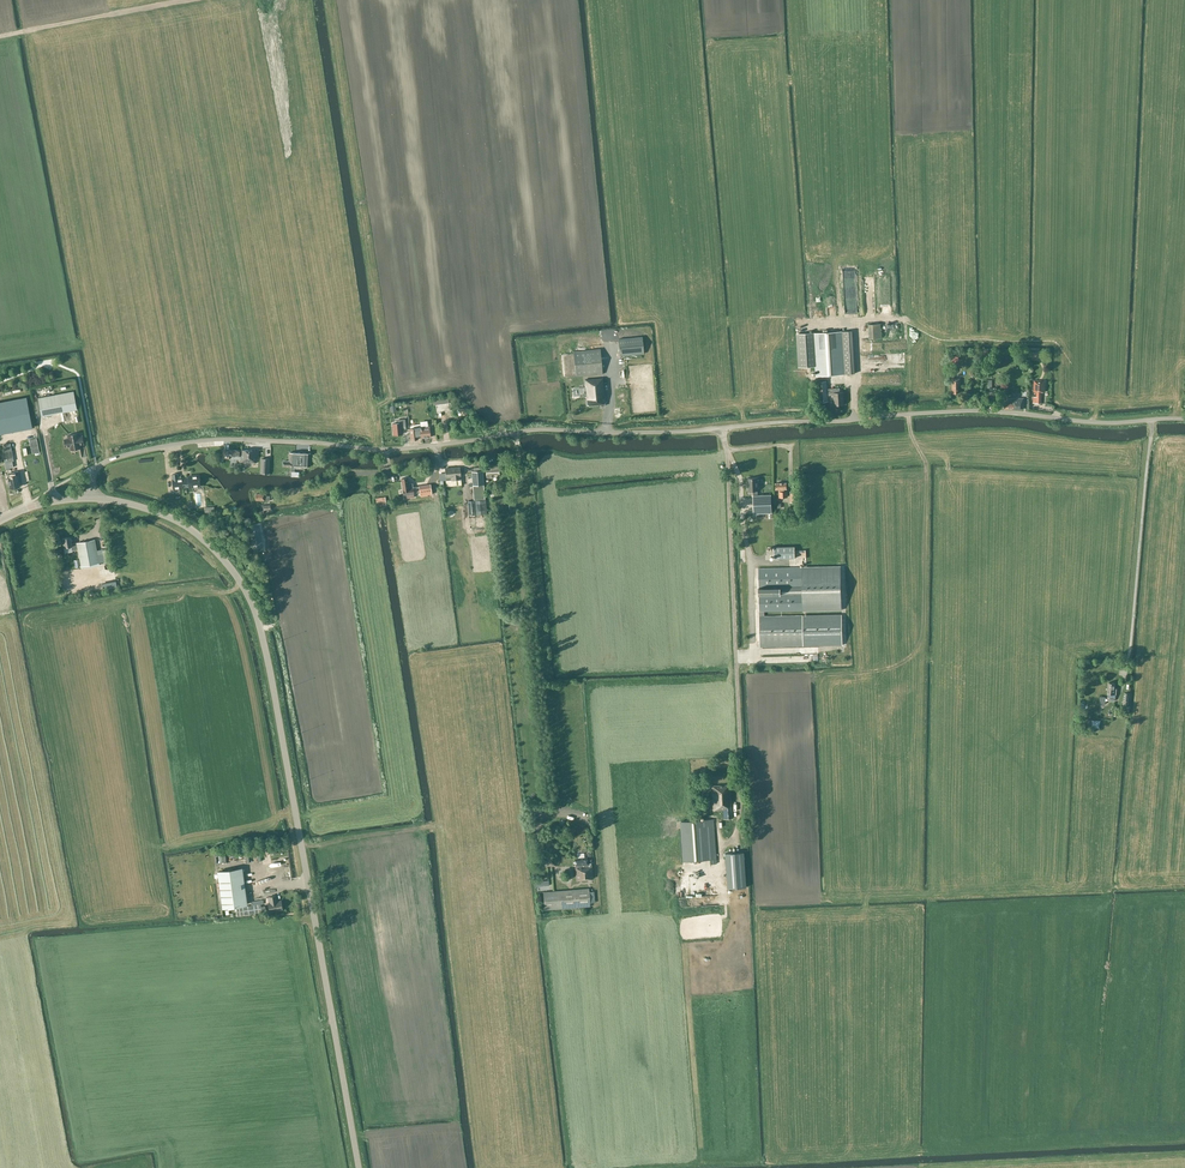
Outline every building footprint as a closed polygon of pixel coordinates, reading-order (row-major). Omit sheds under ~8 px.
[(855,305),(853,270),(843,270),(845,295),(847,295),(847,301),(846,301),(846,306),(855,305)] [(881,338),(880,324),(869,324),(869,339),(881,338)] [(852,331),(796,334),(798,367),(815,366),(816,376),(847,374),(855,373),(852,331)] [(643,353),(642,336),(618,339),(619,355),(643,353)] [(573,351),(575,376),(602,374),(600,349),(573,351)] [(898,353),(865,354),(865,364),(898,363),(898,353)] [(605,403),(603,378),(585,380),(587,405),(605,403)] [(960,385),(959,379),(951,379),(952,394),(959,394),(958,385),(960,385)] [(1033,397),(1033,403),(1041,403),(1041,392),(1044,392),(1045,381),(1034,380),(1034,391),(1037,392),(1036,397),(1033,397)] [(829,401),(826,381),(818,382),(820,402),(829,401)] [(619,399),(622,399),(621,386),(612,386),(612,401),(619,401),(619,399)] [(840,392),(839,388),(828,389),(829,395),(834,395),(834,405),(844,404),(843,392),(840,392)] [(77,409),(73,391),(38,398),(41,416),(77,409)] [(26,393),(5,398),(11,427),(32,423),(26,393)] [(0,399),(0,429),(11,427),(5,398),(0,399)] [(1028,398),(1023,398),(1007,399),(1007,402),(1004,402),(1004,409),(1024,408),(1023,401),(1028,401),(1028,398)] [(399,423),(392,423),(393,434),(402,434),(401,426),(406,426),(405,419),(398,419),(399,423)] [(421,435),(421,438),(430,437),(429,427),(410,429),(411,440),(418,439),(417,435),(421,435)] [(32,447),(39,446),(36,432),(29,433),(32,447)] [(86,456),(82,436),(78,436),(77,433),(67,435),(68,438),(64,439),(65,447),(70,446),(70,449),(72,449),(72,450),(74,449),(79,448),(81,457),(82,457),(79,444),(83,443),(86,456)] [(12,454),(10,440),(3,441),(6,455),(3,456),(5,465),(13,463),(11,454),(12,454)] [(240,450),(230,449),(230,452),(223,451),(223,458),(230,459),(230,456),(236,456),(236,459),(240,459),(240,450)] [(241,450),(241,456),(240,462),(256,463),(256,451),(241,450)] [(290,465),(294,466),(294,465),(310,466),(310,453),(295,452),(289,452),(289,461),(283,460),(283,466),(289,466),(289,465),(290,465)] [(39,458),(30,459),(33,473),(42,472),(39,458)] [(261,459),(261,473),(269,473),(270,459),(261,459)] [(499,474),(498,466),(491,467),(491,470),(486,470),(487,478),(491,478),(491,475),(499,474)] [(461,477),(460,467),(445,468),(446,478),(446,480),(461,479),(461,477)] [(13,474),(9,475),(11,486),(20,485),(19,480),(21,479),(19,469),(13,470),(13,474)] [(484,485),(483,470),(471,471),(472,485),(475,485),(475,491),(484,491),(483,485),(484,485)] [(178,478),(177,473),(172,474),(173,489),(193,487),(192,482),(200,481),(199,474),(188,476),(188,477),(178,478)] [(408,484),(407,478),(401,479),(403,490),(403,495),(406,494),(414,493),(417,492),(416,488),(413,488),(412,483),(408,484)] [(757,478),(748,478),(749,491),(753,491),(753,495),(754,513),(772,513),(771,495),(757,495),(757,490),(758,490),(757,478)] [(787,489),(786,482),(775,483),(776,489),(780,489),(780,491),(779,491),(779,498),(788,497),(787,491),(784,491),(784,489),(787,489)] [(432,494),(430,484),(419,486),(420,496),(432,494)] [(195,493),(196,506),(205,506),(204,492),(195,493)] [(486,514),(485,499),(468,501),(469,515),(486,514)] [(263,547),(259,526),(248,528),(252,549),(263,547)] [(94,540),(72,544),(70,537),(62,538),(64,547),(71,546),(71,550),(78,549),(80,566),(98,563),(94,540)] [(794,547),(774,547),(774,559),(795,558),(794,547)] [(758,568),(760,646),(842,645),(842,614),(765,616),(765,611),(841,610),(839,566),(801,567),(758,568)] [(1114,688),(1115,683),(1109,682),(1108,693),(1107,698),(1110,698),(1110,700),(1114,701),(1114,699),(1115,699),(1116,694),(1116,689),(1114,688)] [(1101,721),(1087,719),(1086,726),(1100,728),(1101,721)] [(729,784),(712,785),(712,792),(711,792),(712,809),(713,809),(713,810),(717,809),(718,811),(723,810),(724,818),(732,818),(730,784),(729,784)] [(713,819),(681,821),(684,861),(710,859),(710,864),(716,863),(713,819)] [(745,873),(743,852),(724,853),(726,873),(727,888),(746,887),(745,873)] [(587,859),(587,857),(575,858),(575,865),(576,865),(576,867),(575,867),(576,881),(588,880),(588,879),(593,879),(592,859),(587,859)] [(242,868),(222,871),(218,872),(222,907),(246,904),(242,868)] [(692,875),(682,875),(682,894),(692,893),(692,875)] [(590,906),(589,888),(543,891),(545,909),(590,906)] [(268,903),(270,911),(283,909),(281,900),(277,901),(276,895),(269,897),(270,902),(268,903)] [(262,912),(261,904),(244,906),(236,907),(237,915),(262,912)]
